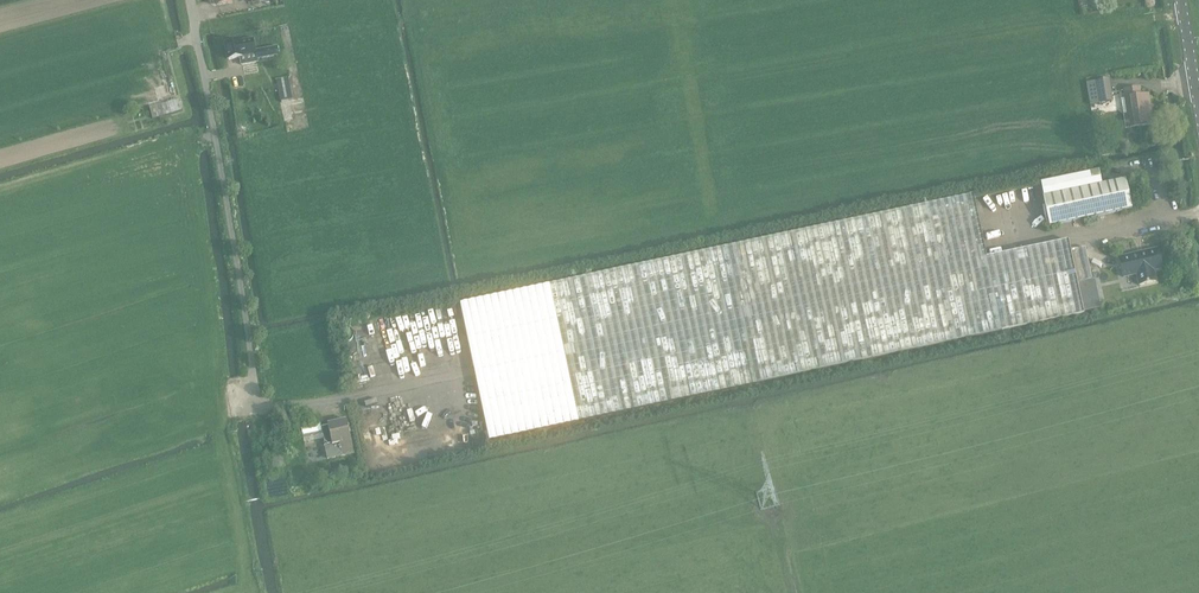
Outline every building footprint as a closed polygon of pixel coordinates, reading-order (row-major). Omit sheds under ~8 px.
[(254,39),(226,44),(229,60),(241,58),(242,65),(247,64),(256,63),(257,60),(279,56),(278,46),(256,50),(254,39)] [(292,98),(290,86),(289,78),(289,77),(277,79),(280,100),(292,98)] [(1087,83),(1090,105),(1113,101),(1109,80),(1097,82),(1087,83)] [(1124,90),(1128,113),(1124,114),(1126,128),(1133,127),(1153,124),(1149,95),(1141,96),(1140,88),(1124,90)] [(180,99),(173,101),(150,108),(153,118),(183,110),(180,99)] [(1050,227),(1132,210),(1125,180),(1044,197),(1050,227)] [(461,304),(490,441),(1099,311),(1086,248),(1071,251),(1068,240),(987,258),(973,195),(461,304)] [(1163,268),(1158,249),(1119,258),(1123,277),(1137,274),(1140,285),(1156,282),(1154,270),(1163,268)] [(328,459),(355,453),(347,420),(328,424),(328,426),(321,427),(328,459)]
